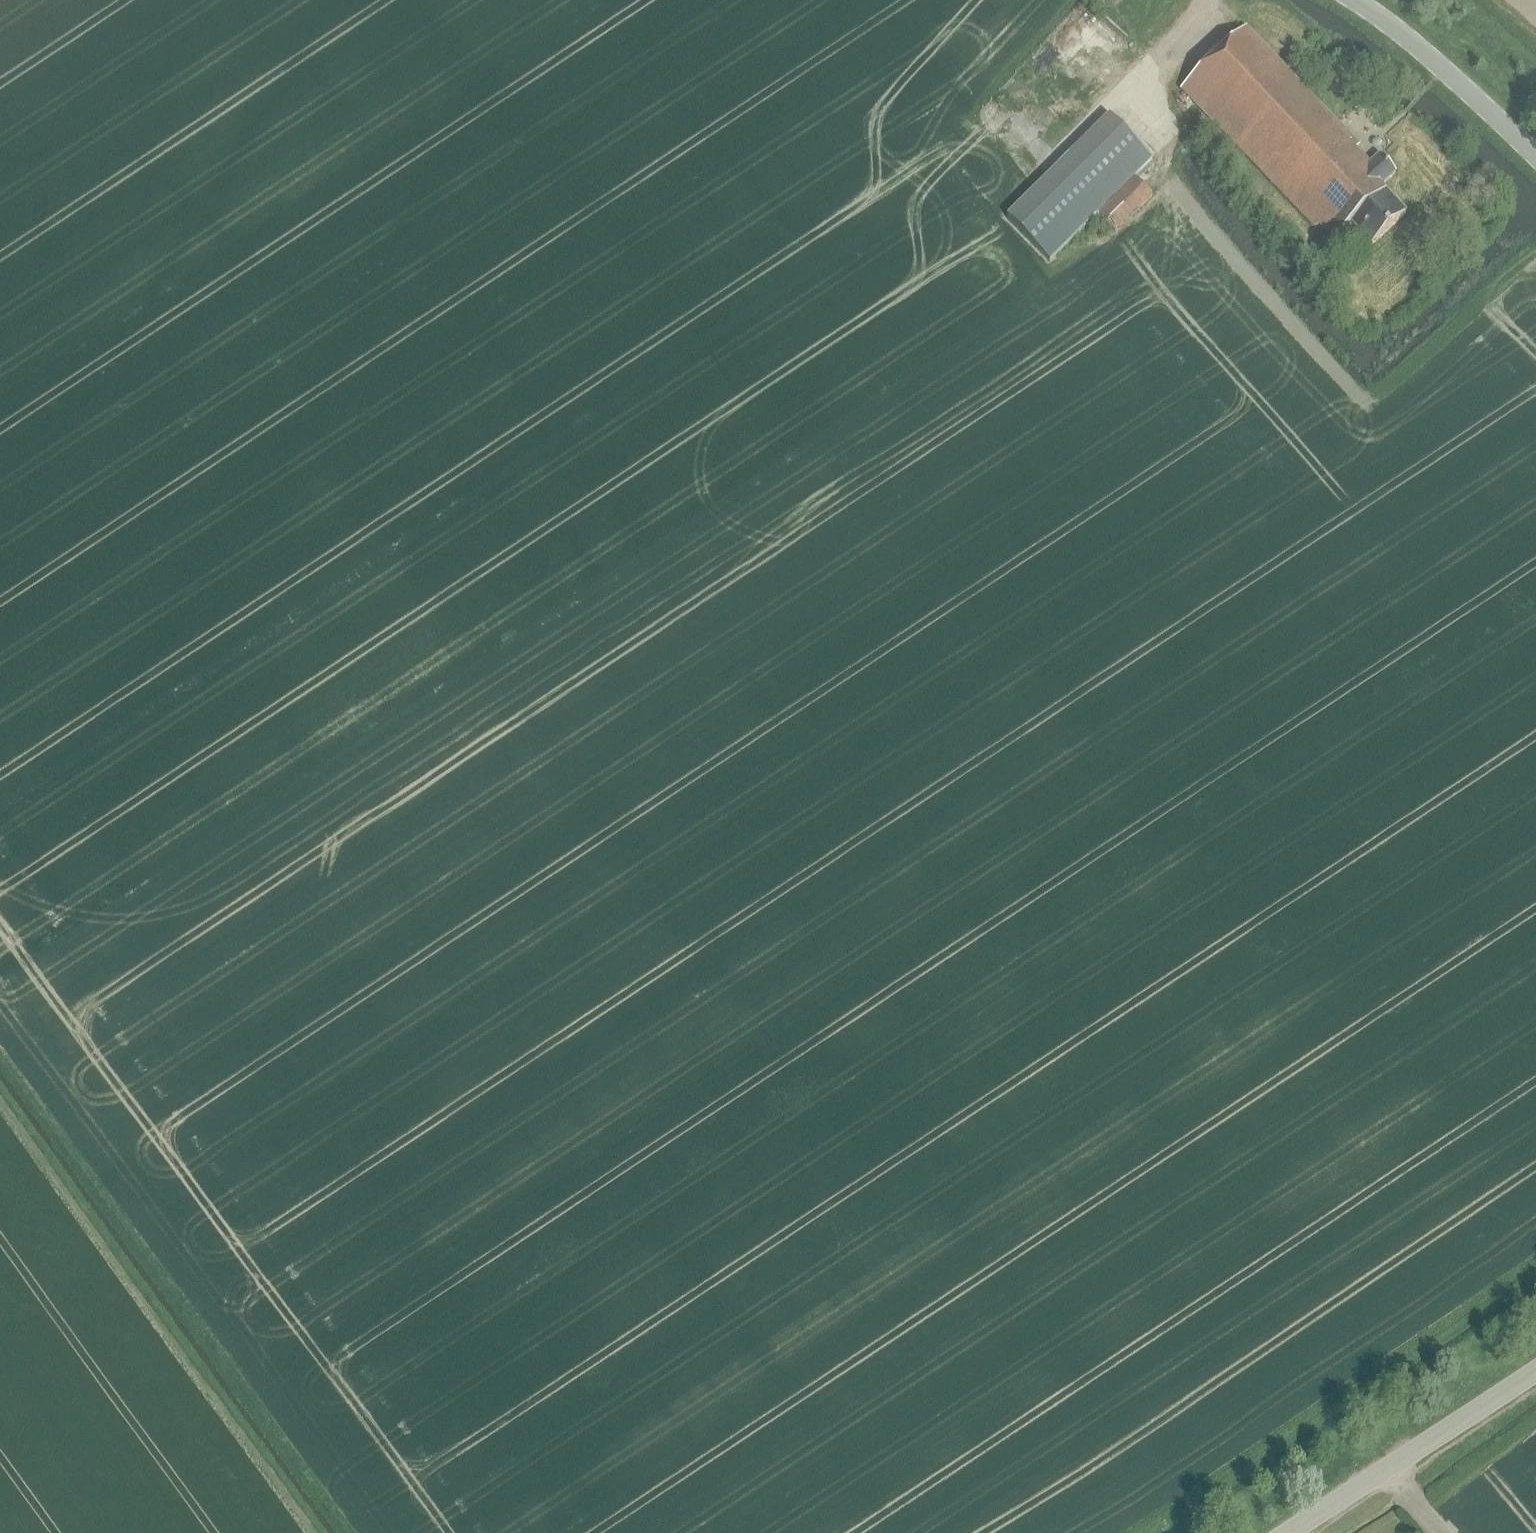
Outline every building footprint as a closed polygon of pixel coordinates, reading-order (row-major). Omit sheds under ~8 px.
[(1359,149),(1245,31),(1182,91),(1315,229),(1318,226),(1335,242),(1353,225),(1372,245),(1405,214),(1381,189),(1396,174),(1380,158),(1370,167),(1355,152),(1359,149)] [(1155,160),(1097,99),(979,210),(1037,272),(1155,160)]
